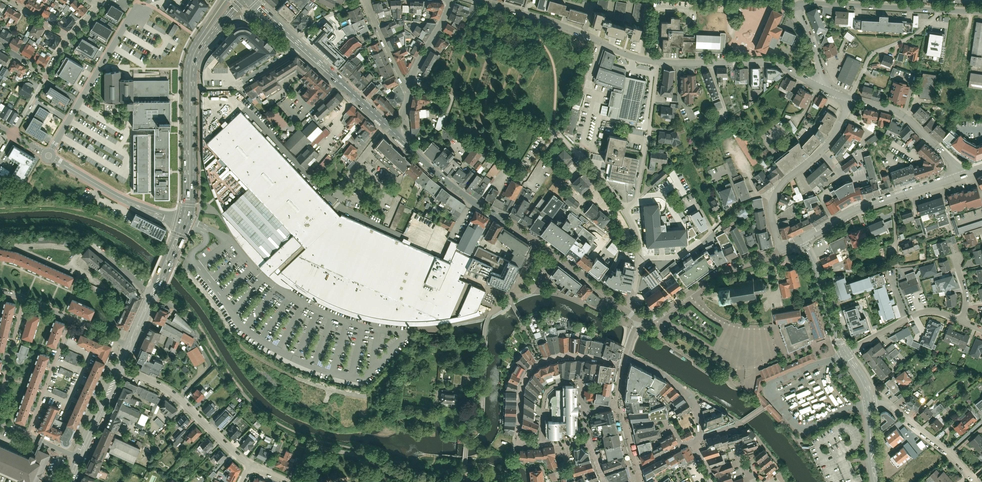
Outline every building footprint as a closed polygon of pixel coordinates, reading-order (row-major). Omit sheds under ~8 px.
[(26,5),(32,9),(36,2),(32,0),(28,0),(26,5)] [(70,4),(76,10),(82,4),(78,0),(75,0),(70,4)] [(193,29),(209,6),(200,0),(190,0),(183,11),(171,3),(166,10),(193,29)] [(289,23),(301,9),(300,7),(292,0),(284,0),(275,10),(289,23)] [(381,0),(374,2),(376,12),(388,9),(387,5),(383,7),(381,0)] [(549,0),(539,0),(537,8),(546,10),(547,10),(549,0)] [(566,5),(549,0),(547,10),(567,16),(566,19),(584,24),(587,14),(570,9),(570,10),(565,9),(566,5)] [(597,8),(608,8),(608,0),(598,0),(597,8)] [(301,9),(289,23),(295,28),(295,29),(300,29),(300,28),(309,18),(306,15),(308,14),(306,13),(315,4),(311,1),(303,9),(301,9)] [(401,1),(389,2),(389,9),(395,9),(395,18),(400,18),(400,11),(401,11),(401,1)] [(422,9),(423,2),(409,1),(409,13),(416,13),(416,9),(422,9)] [(624,18),(627,3),(616,1),(615,9),(618,10),(617,17),(624,18)] [(36,2),(32,9),(39,12),(42,6),(36,2)] [(436,2),(426,2),(424,8),(431,10),(429,16),(436,18),(441,6),(441,4),(439,2),(436,2)] [(634,2),(632,20),(643,21),(645,3),(634,2)] [(456,3),(450,19),(459,23),(463,14),(467,15),(469,10),(464,8),(464,6),(456,3)] [(82,4),(76,10),(81,16),(87,10),(82,4)] [(107,14),(119,21),(124,11),(112,4),(107,14)] [(813,5),(805,8),(811,22),(822,17),(819,11),(816,12),(813,5)] [(16,25),(22,15),(9,6),(2,17),(6,20),(8,16),(14,19),(12,22),(16,25)] [(364,18),(359,7),(348,12),(353,23),(364,18)] [(45,8),(41,14),(47,18),(51,12),(45,8)] [(782,12),(772,8),(756,47),(766,50),(769,43),(774,46),(778,36),(792,42),(796,32),(786,28),(783,34),(780,33),(783,27),(776,24),(777,21),(778,22),(782,12)] [(603,13),(595,11),(591,24),(599,26),(600,22),(605,23),(604,28),(605,28),(605,32),(623,36),(625,29),(629,30),(628,36),(637,38),(640,27),(631,25),(631,27),(626,26),(627,25),(623,24),(622,26),(609,23),(609,21),(602,19),(603,13)] [(51,12),(47,18),(54,22),(57,16),(51,12)] [(856,13),(837,12),(836,25),(855,26),(856,19),(856,13)] [(63,25),(67,30),(76,22),(70,15),(66,19),(63,16),(61,19),(65,23),(63,25)] [(856,19),(855,26),(855,29),(913,32),(914,23),(888,22),(888,16),(880,16),(880,21),(856,19)] [(670,22),(660,22),(659,37),(661,37),(661,50),(671,50),(671,45),(681,45),(681,50),(695,51),(695,39),(682,38),(682,29),(678,29),(679,17),(670,17),(670,22)] [(369,30),(364,18),(353,23),(352,23),(357,35),(369,30)] [(396,20),(382,27),(386,37),(395,33),(393,28),(399,25),(396,20)] [(97,21),(91,30),(107,40),(113,30),(97,21)] [(311,42),(339,68),(346,60),(333,48),(335,47),(332,44),(338,37),(334,33),(337,30),(326,21),(314,34),(312,33),(311,33),(309,33),(308,34),(306,35),(306,36),(305,38),(306,40),(307,41),(308,42),(310,42),(311,42)] [(416,24),(411,34),(424,41),(435,22),(425,21),(421,27),(416,24)] [(977,21),(971,64),(981,65),(981,63),(981,21),(977,21)] [(29,33),(38,38),(44,27),(35,22),(29,33)] [(447,23),(443,29),(450,34),(454,27),(447,23)] [(819,24),(812,27),(816,35),(823,32),(819,24)] [(178,27),(174,25),(168,35),(173,37),(178,27)] [(230,67),(236,77),(277,52),(272,47),(273,46),(266,40),(265,41),(253,29),(251,28),(250,27),(248,26),(246,25),(244,25),(242,25),(240,26),(237,27),(234,29),(212,52),(221,60),(242,38),(243,38),(244,38),(245,38),(257,49),(230,67)] [(6,44),(12,34),(4,29),(0,35),(0,40),(6,44)] [(44,43),(55,49),(57,46),(61,39),(54,34),(54,35),(49,32),(47,36),(52,39),(50,42),(46,40),(44,43)] [(855,36),(849,32),(844,36),(851,41),(855,36)] [(944,34),(930,33),(927,54),(941,56),(944,34)] [(695,39),(695,51),(724,52),(725,35),(695,34),(695,39)] [(438,36),(433,45),(439,48),(441,44),(445,47),(447,42),(443,40),(444,39),(438,36)] [(8,45),(17,50),(22,42),(13,37),(8,45)] [(347,57),(356,47),(361,44),(354,37),(349,41),(340,51),(347,57)] [(394,37),(388,40),(392,49),(399,46),(397,42),(400,41),(398,37),(395,38),(394,37)] [(823,47),(827,58),(837,54),(832,43),(834,43),(832,37),(828,38),(825,37),(820,45),(823,47)] [(82,38),(76,49),(94,59),(100,48),(82,38)] [(424,42),(417,39),(409,53),(416,57),(424,42)] [(371,54),(380,49),(376,40),(366,45),(371,54)] [(903,42),(901,51),(908,53),(907,57),(914,59),(917,45),(903,42)] [(21,52),(30,57),(34,50),(30,48),(31,45),(27,43),(21,52)] [(406,46),(394,52),(398,61),(404,58),(403,55),(409,52),(406,46)] [(390,71),(380,49),(371,54),(370,54),(379,76),(390,71)] [(339,71),(345,76),(363,56),(357,50),(353,54),(355,55),(353,57),(349,61),(349,60),(339,71)] [(604,50),(594,80),(614,86),(613,91),(611,90),(608,105),(609,106),(607,116),(637,123),(646,81),(625,77),(626,69),(612,64),(615,55),(604,50)] [(429,51),(420,69),(429,73),(438,56),(429,51)] [(4,66),(9,59),(0,53),(0,64),(4,66)] [(882,53),(879,62),(888,65),(891,56),(882,53)] [(34,60),(44,66),(49,56),(46,54),(44,58),(37,54),(34,60)] [(293,72),(300,79),(311,68),(298,54),(294,54),(270,69),(278,82),(293,72)] [(847,56),(837,79),(850,85),(860,62),(847,56)] [(75,83),(84,67),(67,57),(57,72),(75,83)] [(404,58),(398,61),(403,72),(409,69),(407,64),(404,58)] [(18,73),(17,74),(22,78),(28,69),(14,60),(8,70),(11,72),(12,70),(18,73)] [(585,60),(577,86),(583,88),(591,62),(585,60)] [(351,82),(360,73),(358,72),(363,66),(359,63),(346,77),(351,82)] [(761,67),(752,68),(753,89),(761,88),(761,67)] [(331,87),(311,68),(300,79),(303,82),(296,89),(311,104),(320,95),(321,97),(331,87)] [(777,68),(765,68),(765,83),(770,84),(771,80),(774,81),(783,72),(777,68)] [(278,82),(270,69),(255,79),(259,85),(265,94),(279,84),(278,82)] [(673,70),(663,69),(661,83),(660,83),(658,95),(665,95),(664,101),(676,102),(676,94),(671,94),(673,84),(671,84),(673,70)] [(747,69),(733,69),(733,80),(747,80),(747,69)] [(117,70),(102,72),(102,101),(119,101),(132,101),(133,128),(154,128),(168,128),(169,93),(169,80),(146,80),(117,80),(117,70)] [(710,70),(702,73),(711,96),(718,94),(710,70)] [(717,70),(717,77),(719,77),(719,81),(723,81),(723,77),(728,77),(728,70),(717,70)] [(360,73),(351,82),(360,90),(372,76),(366,71),(362,75),(360,73)] [(966,85),(981,87),(981,73),(968,71),(966,85)] [(396,82),(392,73),(381,78),(385,87),(396,82)] [(924,73),(920,97),(934,99),(938,75),(924,73)] [(685,76),(679,77),(679,95),(683,95),(683,102),(691,102),(691,95),(698,95),(698,86),(694,86),(694,74),(685,74),(685,76)] [(796,81),(787,77),(786,80),(784,79),(780,86),(789,90),(787,95),(789,96),(788,97),(791,98),(794,93),(794,92),(791,91),(796,81)] [(259,85),(255,79),(244,86),(251,97),(256,94),(253,88),(259,85)] [(892,80),(887,97),(903,102),(908,84),(892,80)] [(371,82),(362,91),(369,98),(381,86),(378,83),(376,85),(375,84),(374,85),(371,82)] [(29,97),(33,89),(23,84),(19,92),(29,97)] [(393,92),(384,98),(391,106),(400,100),(401,94),(394,84),(389,87),(393,92)] [(864,85),(861,94),(871,97),(871,98),(880,100),(882,89),(864,85)] [(52,86),(46,95),(51,98),(56,89),(52,86)] [(813,93),(801,86),(797,94),(794,93),(791,98),(807,106),(813,93)] [(56,89),(51,98),(56,101),(61,92),(56,89)] [(336,91),(324,104),(329,109),(330,110),(333,107),(342,97),(336,91)] [(61,92),(56,101),(61,104),(66,95),(61,92)] [(376,93),(370,100),(389,117),(395,111),(391,106),(384,98),(383,100),(378,96),(376,93)] [(577,93),(573,104),(580,106),(584,95),(577,93)] [(66,95),(61,104),(65,107),(71,98),(66,95)] [(412,95),(410,109),(420,108),(421,103),(428,104),(429,98),(412,95)] [(827,99),(820,95),(815,103),(823,107),(827,99)] [(720,101),(714,104),(717,110),(723,107),(720,101)] [(324,104),(312,115),(317,120),(329,109),(324,104)] [(671,108),(661,106),(660,118),(671,119),(672,108),(678,109),(678,105),(671,104),(671,108)] [(918,105),(910,113),(922,123),(928,117),(929,116),(918,105)] [(26,131),(46,142),(51,133),(41,128),(50,112),(39,106),(26,131)] [(355,133),(350,138),(360,146),(377,126),(354,106),(341,121),(355,133)] [(877,110),(864,106),(861,115),(864,116),(862,120),(868,122),(870,117),(874,119),(877,110)] [(6,107),(1,116),(7,119),(12,110),(6,107)] [(420,108),(410,109),(410,124),(419,123),(419,116),(426,115),(426,108),(420,108)] [(572,108),(564,132),(572,134),(580,111),(572,108)] [(12,110),(7,119),(14,122),(18,113),(12,110)] [(890,113),(879,110),(876,124),(881,125),(883,120),(888,121),(890,113)] [(240,111),(207,144),(248,188),(224,212),(239,235),(241,238),(244,242),(250,249),(254,255),(260,263),(269,273),(274,269),(277,266),(281,270),(284,274),(298,284),(308,291),(315,295),(325,300),(337,305),(345,309),(353,311),(358,313),(365,314),(375,316),(383,318),(391,319),(399,319),(405,320),(410,320),(416,320),(424,320),(430,319),(435,319),(441,318),(448,317),(456,316),(466,314),(478,310),(483,298),(487,290),(484,289),(459,278),(461,274),(463,275),(466,269),(472,257),(454,249),(456,247),(457,243),(450,240),(442,259),(341,214),(340,215),(334,209),(240,111)] [(815,135),(821,141),(822,142),(828,135),(827,134),(832,126),(831,125),(836,118),(827,111),(821,120),(824,121),(819,128),(819,129),(815,135)] [(443,113),(437,112),(434,124),(439,126),(443,113)] [(936,124),(928,117),(922,123),(920,125),(928,133),(936,124)] [(790,118),(786,121),(794,133),(798,130),(790,118)] [(894,121),(891,119),(885,129),(895,134),(901,124),(897,122),(898,120),(895,119),(894,121)] [(302,130),(312,140),(322,130),(312,120),(302,130)] [(843,136),(850,142),(853,138),(859,140),(864,130),(847,121),(842,132),(844,133),(843,136)] [(419,123),(410,124),(411,137),(415,137),(421,126),(419,123)] [(913,130),(906,124),(898,132),(904,138),(913,130)] [(936,124),(928,133),(939,143),(942,140),(947,134),(936,124)] [(452,135),(440,127),(435,134),(446,142),(452,135)] [(168,128),(154,128),(154,133),(133,133),(134,191),(154,190),(154,192),(154,198),(169,198),(168,128)] [(284,143),(296,155),(308,143),(312,140),(302,130),(300,128),(284,143)] [(326,128),(310,145),(314,149),(318,145),(317,144),(324,136),(326,137),(331,132),(326,128)] [(977,147),(967,143),(951,129),(947,134),(942,140),(949,146),(950,145),(959,153),(976,161),(981,159),(981,145),(977,147)] [(920,138),(913,130),(904,138),(906,140),(905,141),(908,143),(912,140),(915,143),(920,138)] [(670,133),(659,132),(658,143),(671,144),(672,147),(681,143),(675,131),(670,133)] [(735,136),(759,172),(762,169),(764,168),(759,162),(740,132),(735,136)] [(879,138),(875,133),(865,141),(868,146),(879,138)] [(801,148),(809,155),(821,141),(815,135),(813,134),(801,148)] [(841,134),(829,148),(839,156),(850,142),(843,136),(841,134)] [(626,139),(609,136),(604,161),(613,162),(610,178),(634,183),(639,158),(623,155),(626,139)] [(405,170),(412,163),(404,156),(405,156),(403,154),(402,155),(390,144),(391,143),(389,142),(388,143),(382,137),(374,147),(403,173),(405,170)] [(430,139),(421,149),(431,158),(440,148),(430,139)] [(357,147),(351,142),(343,153),(352,160),(356,155),(353,153),(357,147)] [(776,164),(783,175),(809,155),(801,148),(798,142),(774,161),(776,164)] [(921,163),(912,166),(916,177),(916,178),(937,171),(938,167),(940,168),(941,162),(939,161),(939,158),(922,142),(914,151),(922,158),(921,163)] [(308,143),(296,155),(306,166),(318,153),(314,149),(310,145),(308,143)] [(23,180),(36,157),(13,144),(8,153),(22,161),(14,175),(23,180)] [(440,148),(431,158),(441,166),(450,156),(452,153),(443,145),(440,148)] [(470,147),(462,158),(470,164),(473,159),(478,153),(470,147)] [(570,155),(562,147),(552,157),(560,165),(562,163),(565,166),(571,160),(569,157),(570,155)] [(667,154),(651,152),(649,170),(656,171),(657,163),(666,164),(667,154)] [(874,195),(881,193),(878,181),(869,152),(862,154),(871,182),(874,195)] [(860,155),(854,153),(835,168),(844,180),(852,175),(857,182),(860,181),(867,178),(860,155)] [(439,168),(449,176),(457,166),(459,163),(450,156),(441,166),(439,168)] [(731,158),(726,160),(733,177),(739,175),(731,158)] [(759,162),(764,168),(765,170),(769,167),(764,159),(759,162)] [(825,160),(806,175),(820,192),(825,188),(822,184),(828,179),(825,175),(832,169),(825,160)] [(415,181),(423,171),(412,162),(412,163),(405,170),(415,181)] [(911,163),(889,170),(894,184),(916,177),(912,166),(911,163)] [(765,173),(771,183),(783,175),(776,164),(770,169),(771,169),(765,173)] [(0,168),(0,174),(6,177),(10,170),(1,166),(0,168)] [(449,176),(457,182),(464,172),(457,166),(449,176)] [(474,173),(467,168),(464,172),(457,182),(456,183),(463,189),(474,173)] [(760,183),(756,185),(760,192),(772,184),(771,183),(765,173),(762,169),(759,172),(754,174),(760,183)] [(668,175),(664,170),(659,174),(658,172),(648,180),(654,187),(668,175)] [(435,197),(441,188),(423,171),(415,181),(435,197)] [(887,171),(881,173),(883,180),(878,181),(881,193),(893,189),(887,171)] [(577,174),(567,183),(577,194),(587,185),(586,185),(590,181),(581,172),(578,175),(577,174)] [(474,173),(463,189),(476,197),(489,178),(483,173),(480,177),(474,173)] [(742,175),(732,179),(741,199),(750,196),(742,175)] [(522,183),(510,177),(503,193),(514,199),(522,183)] [(845,183),(829,192),(840,209),(853,201),(863,198),(859,188),(854,189),(852,180),(845,183)] [(866,197),(874,195),(871,182),(859,186),(863,197),(865,196),(866,197)] [(506,214),(518,220),(523,209),(534,189),(522,183),(514,199),(506,214)] [(484,199),(490,202),(493,197),(496,190),(490,187),(484,199)] [(737,201),(732,187),(718,192),(725,211),(730,209),(729,204),(737,201)] [(443,206),(449,195),(441,188),(435,197),(433,200),(443,206)] [(947,195),(952,209),(957,207),(958,209),(964,207),(963,205),(967,203),(968,206),(973,204),(974,207),(981,204),(981,202),(977,188),(964,193),(963,189),(947,195)] [(793,199),(795,199),(802,197),(798,190),(791,194),(793,199)] [(544,203),(527,226),(537,233),(550,216),(561,199),(551,192),(544,203)] [(506,214),(514,199),(503,193),(500,197),(504,199),(502,202),(493,197),(490,202),(488,205),(506,214)] [(780,193),(777,201),(782,203),(783,204),(784,202),(790,204),(795,199),(793,199),(780,193)] [(814,193),(802,197),(806,209),(811,208),(810,206),(809,202),(816,199),(814,193)] [(449,218),(456,221),(465,204),(449,195),(443,206),(450,210),(449,212),(452,213),(449,218)] [(518,220),(527,226),(544,203),(542,201),(545,198),(540,195),(535,202),(528,212),(523,209),(518,220)] [(580,204),(568,195),(565,199),(576,208),(580,204)] [(940,195),(917,203),(921,214),(924,225),(936,221),(938,225),(948,222),(940,195)] [(709,201),(713,210),(720,207),(716,198),(709,201)] [(762,198),(753,199),(754,208),(764,207),(762,198)] [(831,214),(838,209),(831,198),(824,203),(831,214)] [(406,205),(401,203),(391,227),(395,230),(406,205)] [(811,208),(806,209),(808,217),(812,226),(825,218),(816,203),(810,206),(811,208)] [(595,209),(588,204),(582,211),(589,217),(588,218),(599,227),(607,217),(596,208),(595,209)] [(686,229),(666,230),(665,223),(660,224),(658,204),(643,205),(647,247),(648,247),(647,248),(650,249),(652,250),(653,246),(687,244),(686,229)] [(744,207),(738,211),(736,213),(736,215),(738,218),(740,219),(747,215),(748,214),(748,211),(746,207),(744,207)] [(913,217),(910,208),(899,211),(902,220),(913,217)] [(470,254),(489,216),(474,209),(457,243),(456,247),(470,254)] [(699,209),(689,214),(699,232),(708,227),(704,220),(706,219),(704,214),(702,215),(699,209)] [(550,216),(537,233),(564,252),(583,225),(581,223),(584,219),(572,211),(569,214),(570,214),(567,218),(565,217),(560,224),(550,216)] [(758,233),(761,248),(773,245),(771,236),(769,237),(766,224),(767,223),(765,211),(754,213),(757,224),(753,224),(754,229),(755,228),(756,233),(758,233)] [(134,212),(128,223),(160,240),(166,229),(134,212)] [(921,214),(917,216),(919,225),(922,232),(926,231),(924,225),(921,214)] [(448,221),(441,217),(437,223),(451,230),(456,221),(449,218),(448,221)] [(781,239),(803,229),(799,221),(788,224),(786,217),(776,220),(781,239)] [(799,221),(803,229),(812,226),(808,217),(799,221)] [(981,224),(981,218),(956,226),(953,217),(950,218),(954,233),(962,230),(980,224),(981,224)] [(733,219),(721,226),(723,231),(725,230),(729,228),(736,225),(733,219)] [(502,225),(492,220),(482,238),(492,243),(495,238),(501,227),(502,225)] [(872,238),(886,233),(882,222),(868,228),(870,233),(872,238)] [(962,240),(964,245),(966,244),(967,245),(976,242),(973,235),(977,233),(979,240),(981,239),(981,230),(980,224),(962,230),(965,239),(962,240)] [(583,225),(564,252),(575,260),(594,233),(583,225)] [(740,252),(747,249),(736,225),(729,228),(734,240),(739,250),(740,252)] [(508,260),(520,265),(530,244),(501,227),(495,238),(511,248),(509,251),(512,253),(508,260)] [(692,227),(690,228),(687,228),(688,240),(697,235),(692,227)] [(755,243),(751,231),(745,233),(744,229),(741,230),(747,246),(755,243)] [(727,258),(737,253),(736,252),(731,242),(725,230),(723,231),(715,235),(721,247),(727,258)] [(865,235),(864,234),(863,235),(861,230),(848,235),(853,249),(868,244),(865,235)] [(594,233),(575,260),(586,268),(592,261),(585,256),(587,254),(589,256),(598,243),(594,240),(598,235),(594,233)] [(943,237),(933,241),(938,253),(949,249),(946,241),(951,240),(951,241),(955,239),(953,233),(943,236),(943,237)] [(844,236),(830,243),(834,253),(847,247),(844,236)] [(910,239),(899,243),(902,252),(914,248),(910,239)] [(612,240),(606,249),(615,255),(621,246),(612,240)] [(739,250),(734,240),(731,242),(736,252),(739,250)] [(716,250),(713,243),(705,248),(707,250),(715,265),(727,258),(721,247),(716,250)] [(847,247),(834,253),(821,259),(825,268),(851,256),(848,246),(847,247)] [(0,247),(0,257),(14,260),(69,285),(73,275),(15,250),(0,247)] [(96,268),(102,260),(86,247),(80,255),(96,268)] [(507,291),(520,265),(508,260),(477,247),(472,257),(466,269),(488,278),(486,283),(507,291)] [(971,249),(974,262),(981,260),(981,252),(981,247),(971,249)] [(592,261),(586,268),(596,276),(601,271),(611,258),(601,250),(592,261)] [(674,281),(679,287),(681,286),(682,287),(715,265),(707,250),(693,259),(691,256),(683,262),(685,264),(678,268),(670,274),(674,281)] [(596,276),(612,287),(630,291),(636,260),(623,258),(620,269),(618,269),(618,267),(614,266),(613,273),(610,272),(608,275),(601,271),(596,276)] [(102,260),(96,268),(129,297),(130,295),(136,294),(137,292),(135,290),(136,288),(102,260)] [(852,260),(844,261),(846,269),(854,269),(852,260)] [(948,260),(939,262),(942,272),(951,269),(948,260)] [(674,262),(659,272),(661,275),(662,277),(669,272),(670,274),(678,268),(674,262)] [(580,282),(558,264),(549,275),(562,285),(559,289),(572,294),(580,282)] [(920,267),(923,277),(937,273),(934,264),(920,267)] [(655,266),(641,275),(649,287),(659,280),(657,278),(661,275),(659,272),(655,266)] [(974,268),(977,281),(981,280),(981,266),(974,268)] [(787,281),(780,283),(783,297),(791,295),(790,289),(801,287),(798,273),(799,273),(798,269),(785,271),(787,281)] [(908,279),(900,282),(904,294),(920,289),(914,271),(906,274),(908,279)] [(883,321),(895,316),(891,304),(894,302),(892,296),(889,297),(884,283),(886,282),(882,273),(880,274),(879,272),(870,275),(870,274),(868,275),(868,276),(846,283),(845,281),(846,281),(844,276),(832,280),(840,301),(851,296),(850,294),(853,293),(854,295),(871,289),(871,288),(874,287),(875,291),(873,292),(875,299),(877,299),(880,308),(879,308),(883,321)] [(953,275),(935,280),(937,290),(945,287),(945,288),(956,285),(953,275)] [(763,282),(762,278),(758,279),(758,277),(757,277),(758,279),(754,280),(754,277),(752,277),(752,279),(747,280),(747,279),(746,279),(746,280),(740,282),(740,280),(739,280),(739,282),(732,283),(730,281),(729,282),(730,284),(731,286),(719,288),(720,292),(720,294),(720,295),(721,295),(721,299),(731,298),(730,299),(730,301),(732,302),(734,301),(734,300),(742,299),(742,301),(743,301),(743,299),(747,298),(747,302),(752,301),(751,297),(755,297),(756,299),(758,298),(756,292),(761,291),(761,293),(764,292),(764,290),(765,290),(765,291),(766,291),(766,290),(767,288),(768,288),(769,287),(767,287),(767,285),(768,284),(767,283),(766,284),(764,283),(765,281),(764,281),(764,282),(763,282)] [(104,291),(80,279),(78,283),(102,295),(104,291)] [(657,288),(644,297),(650,307),(679,287),(674,281),(659,291),(657,288)] [(591,289),(580,282),(572,294),(584,299),(591,289)] [(600,296),(591,289),(584,299),(595,305),(600,296)] [(953,292),(944,293),(946,304),(955,303),(953,292)] [(136,294),(130,295),(129,297),(125,306),(135,310),(141,297),(136,294)] [(4,302),(0,326),(0,349),(5,350),(14,304),(4,302)] [(93,311),(72,302),(68,311),(89,320),(93,311)] [(781,329),(789,352),(812,344),(811,341),(815,339),(816,341),(826,338),(812,303),(803,306),(805,313),(801,313),(801,309),(774,314),(777,325),(781,324),(782,328),(781,329)] [(843,309),(847,322),(861,317),(857,305),(843,309)] [(135,310),(125,306),(117,324),(127,328),(135,310)] [(187,354),(196,367),(206,362),(198,348),(195,344),(196,340),(198,338),(195,332),(191,326),(176,315),(173,322),(168,319),(170,315),(159,309),(153,321),(162,325),(160,331),(170,336),(173,337),(172,338),(178,341),(179,339),(188,345),(186,348),(189,353),(187,354)] [(39,317),(30,314),(23,338),(33,340),(39,317)] [(847,322),(851,334),(869,328),(866,317),(862,319),(861,317),(847,322)] [(942,324),(930,319),(927,328),(930,329),(928,333),(926,332),(925,335),(924,335),(920,343),(932,348),(942,324)] [(64,325),(54,322),(46,345),(56,348),(64,325)] [(952,324),(948,322),(941,339),(962,347),(961,350),(965,351),(968,345),(965,344),(969,334),(963,331),(962,333),(951,328),(952,324)] [(908,327),(896,333),(899,340),(906,336),(908,340),(906,343),(911,346),(914,339),(908,327)] [(145,339),(156,343),(158,344),(162,333),(150,329),(145,339)] [(551,353),(547,338),(545,330),(534,333),(537,339),(535,340),(543,356),(551,353)] [(67,424),(76,427),(112,347),(82,333),(78,342),(87,346),(85,350),(89,351),(91,348),(100,352),(93,368),(89,366),(87,370),(91,372),(83,390),(79,388),(78,392),(81,393),(73,411),(70,409),(68,413),(71,415),(67,424)] [(587,353),(589,340),(589,336),(579,334),(579,338),(577,351),(587,353)] [(560,351),(559,337),(559,335),(547,338),(551,353),(560,351)] [(173,337),(170,336),(166,346),(171,348),(170,350),(175,352),(180,342),(178,341),(172,338),(173,337)] [(568,351),(568,337),(559,337),(560,351),(568,351)] [(577,351),(579,338),(568,337),(568,351),(577,351)] [(974,337),(967,353),(976,356),(978,351),(981,352),(980,356),(981,357),(981,340),(974,337)] [(145,339),(141,350),(152,354),(156,343),(145,339)] [(621,345),(606,339),(604,343),(600,356),(616,360),(621,345)] [(600,356),(604,343),(589,340),(587,353),(600,356)] [(879,341),(861,355),(880,379),(890,370),(880,358),(884,355),(888,360),(899,352),(891,342),(884,348),(879,341)] [(27,356),(30,349),(22,346),(19,353),(17,353),(19,359),(18,360),(18,361),(19,362),(20,363),(21,364),(22,364),(23,364),(23,363),(24,362),(24,361),(29,357),(27,356)] [(668,348),(667,348),(667,349),(667,350),(668,351),(682,359),(684,359),(684,358),(684,357),(683,356),(670,348),(669,348),(668,348)] [(535,359),(528,349),(520,354),(522,356),(529,364),(535,359)] [(152,354),(141,350),(136,362),(142,365),(140,370),(149,374),(150,372),(159,375),(163,365),(155,361),(154,364),(149,362),(152,354)] [(81,357),(69,351),(65,360),(77,366),(81,357)] [(816,360),(813,352),(798,359),(798,360),(782,368),(761,376),(757,378),(753,396),(763,406),(778,422),(783,417),(769,402),(761,393),(763,382),(816,360)] [(49,359),(39,355),(15,422),(25,426),(49,359)] [(529,364),(522,356),(515,362),(517,364),(524,369),(529,364)] [(566,361),(558,362),(558,377),(565,377),(566,361)] [(575,361),(566,361),(565,377),(574,376),(574,372),(575,361)] [(584,361),(575,361),(574,372),(582,373),(582,371),(584,361)] [(594,362),(584,361),(582,371),(593,373),(594,362)] [(539,367),(533,374),(543,386),(547,382),(551,379),(558,377),(558,362),(547,364),(539,367)] [(614,366),(594,362),(593,373),(592,379),(603,381),(611,382),(614,366)] [(779,362),(759,370),(761,376),(782,368),(779,362)] [(524,369),(517,364),(512,373),(519,377),(524,369)] [(624,399),(626,399),(644,399),(644,395),(653,395),(657,390),(667,381),(653,375),(652,376),(649,375),(650,374),(639,369),(639,370),(638,369),(638,368),(629,364),(627,371),(628,371),(627,373),(625,385),(626,385),(626,387),(625,387),(624,399)] [(74,374),(61,368),(59,372),(72,378),(74,374)] [(912,381),(905,372),(896,379),(894,376),(885,383),(894,395),(912,381)] [(460,383),(461,373),(454,373),(453,382),(460,383)] [(517,384),(519,377),(512,373),(511,373),(507,382),(517,384)] [(533,374),(528,380),(539,390),(543,386),(533,374)] [(528,380),(524,387),(535,396),(539,390),(528,380)] [(124,381),(117,398),(128,402),(140,407),(143,402),(130,397),(132,391),(135,392),(137,386),(124,381)] [(610,394),(611,382),(603,381),(601,393),(610,394)] [(674,388),(667,381),(657,390),(664,397),(674,388)] [(516,391),(517,384),(507,382),(506,390),(516,391)] [(576,432),(575,385),(561,385),(561,389),(555,389),(555,395),(554,395),(553,395),(552,396),(551,396),(551,397),(550,398),(550,399),(550,401),(551,401),(551,421),(544,421),(544,437),(561,437),(561,432),(576,432)] [(158,395),(137,386),(135,392),(134,394),(155,403),(158,395)] [(194,394),(192,396),(198,401),(207,391),(201,386),(198,389),(196,387),(191,392),(194,394)] [(524,387),(523,396),(533,402),(535,396),(524,387)] [(67,393),(54,388),(52,392),(65,398),(67,393)] [(679,394),(674,388),(664,397),(669,402),(670,401),(679,394)] [(439,390),(438,402),(454,404),(455,392),(439,390)] [(516,391),(506,390),(504,399),(515,400),(516,391)] [(584,391),(583,401),(591,402),(592,398),(593,398),(594,392),(584,391)] [(608,405),(610,394),(601,393),(594,392),(593,398),(592,398),(591,402),(608,405)] [(679,394),(670,401),(675,407),(684,401),(679,394)] [(910,394),(904,402),(914,409),(920,401),(910,394)] [(644,399),(626,399),(629,411),(647,410),(663,405),(653,395),(644,395),(644,399)] [(523,396),(523,407),(532,411),(533,402),(523,396)] [(176,408),(165,397),(158,405),(160,408),(159,409),(165,413),(166,412),(170,415),(176,408)] [(117,398),(109,416),(119,421),(121,415),(136,421),(140,412),(126,406),(128,402),(117,398)] [(515,407),(515,400),(504,399),(504,407),(515,407)] [(689,408),(684,401),(675,407),(672,409),(677,416),(689,408)] [(69,440),(76,427),(67,424),(55,418),(60,407),(49,402),(37,431),(62,442),(62,443),(63,444),(64,445),(66,446),(67,445),(68,445),(69,444),(69,443),(69,441),(69,440)] [(208,402),(201,409),(208,415),(214,408),(208,402)] [(701,429),(704,430),(730,421),(731,419),(705,402),(699,404),(700,409),(702,409),(705,408),(706,409),(701,411),(703,417),(702,418),(701,429)] [(647,410),(629,411),(630,421),(653,419),(667,417),(666,415),(668,414),(666,405),(663,405),(647,410)] [(925,405),(918,412),(924,419),(932,412),(925,405)] [(225,406),(214,418),(221,426),(233,413),(225,406)] [(514,416),(515,407),(504,407),(504,415),(514,416)] [(523,407),(522,418),(531,421),(532,411),(523,407)] [(591,425),(614,421),(611,410),(598,412),(595,413),(592,414),(590,417),(590,419),(591,425)] [(888,420),(881,425),(884,429),(896,419),(888,413),(886,411),(883,412),(882,413),(888,420)] [(142,413),(137,423),(145,426),(149,416),(142,413)] [(190,420),(183,414),(175,421),(182,427),(174,436),(176,438),(188,426),(186,424),(190,420)] [(514,416),(504,415),(503,424),(504,424),(513,425),(514,416)] [(109,416),(104,427),(115,432),(119,421),(109,416)] [(935,416),(928,422),(934,429),(941,423),(935,416)] [(962,416),(952,425),(959,433),(969,425),(962,416)] [(164,424),(158,418),(155,421),(161,428),(164,424)] [(522,418),(522,427),(534,432),(536,424),(531,421),(522,418)] [(653,419),(630,421),(633,433),(649,429),(655,428),(653,419)] [(601,435),(616,432),(614,421),(591,425),(592,431),(598,430),(599,436),(601,435)] [(232,422),(226,429),(232,435),(238,428),(232,422)] [(810,439),(813,446),(808,448),(817,467),(819,465),(826,481),(863,481),(860,473),(855,476),(853,470),(849,458),(853,454),(858,451),(861,447),(862,444),(862,438),(862,434),(860,429),(857,426),(853,423),(847,422),(843,422),(838,423),(833,425),(810,439)] [(512,435),(513,425),(504,424),(504,429),(505,429),(505,434),(512,435)] [(202,431),(195,425),(184,437),(187,439),(189,437),(193,440),(202,431)] [(104,427),(91,454),(103,459),(104,456),(107,458),(110,452),(133,462),(139,447),(113,436),(115,432),(104,427)] [(649,429),(633,433),(636,444),(648,440),(654,439),(659,436),(658,429),(649,431),(649,429)] [(682,434),(680,435),(682,440),(693,435),(690,430),(682,434)] [(734,434),(729,436),(731,443),(737,442),(741,441),(741,443),(753,439),(746,432),(744,431),(734,434)] [(604,448),(620,445),(616,432),(601,435),(604,448)] [(967,440),(981,459),(981,458),(981,436),(981,437),(977,432),(967,440)] [(660,444),(663,450),(673,445),(672,444),(676,442),(672,433),(666,436),(667,437),(658,441),(660,444)] [(242,435),(239,440),(242,442),(240,444),(247,449),(248,447),(249,448),(254,442),(253,442),(255,439),(248,434),(245,438),(242,435)] [(213,442),(206,436),(200,443),(208,450),(213,445),(211,443),(213,442)] [(706,440),(707,449),(716,446),(731,443),(729,436),(719,438),(718,436),(706,440)] [(757,446),(753,439),(741,443),(743,449),(747,448),(748,449),(756,447),(755,446),(757,446)] [(278,453),(282,441),(279,440),(278,442),(274,441),(271,450),(278,453)] [(648,440),(636,444),(638,455),(650,449),(648,440)] [(917,448),(909,441),(902,448),(910,456),(917,448)] [(19,478),(18,481),(21,481),(37,481),(51,453),(37,447),(34,455),(29,453),(27,456),(0,444),(0,469),(19,478)] [(660,444),(650,449),(653,455),(663,450),(660,444)] [(607,461),(622,456),(620,445),(604,448),(607,461)] [(688,446),(681,450),(687,461),(694,457),(688,446)] [(702,451),(705,459),(719,455),(716,446),(707,449),(702,451)] [(897,449),(895,446),(886,452),(888,455),(897,449)] [(261,447),(256,456),(265,460),(270,451),(261,447)] [(544,460),(548,470),(552,469),(554,473),(559,471),(557,467),(558,466),(553,457),(554,457),(554,447),(540,449),(540,450),(528,451),(528,452),(521,451),(518,461),(524,462),(528,462),(533,463),(534,461),(544,460)] [(226,455),(220,449),(217,453),(215,451),(210,457),(213,459),(215,457),(220,461),(226,455)] [(580,449),(573,450),(576,467),(591,462),(588,455),(587,455),(588,453),(580,449)] [(650,449),(638,455),(640,462),(653,455),(650,449)] [(280,454),(275,465),(290,471),(295,459),(291,457),(293,452),(287,450),(284,456),(280,454)] [(687,461),(681,450),(674,454),(682,468),(689,465),(687,461)] [(757,457),(762,463),(769,458),(764,452),(757,457)] [(924,465),(926,463),(919,453),(905,464),(907,466),(902,470),(909,480),(926,467),(924,465)] [(91,454),(84,470),(95,475),(95,474),(105,479),(108,473),(98,469),(103,459),(91,454)] [(682,468),(674,454),(667,457),(670,464),(674,472),(682,468)] [(706,460),(711,468),(725,463),(723,457),(726,456),(725,454),(706,460)] [(604,473),(625,466),(622,456),(607,461),(600,463),(604,473)] [(670,464),(667,457),(642,471),(646,481),(659,481),(668,476),(674,472),(670,464)] [(762,463),(766,468),(773,463),(769,458),(762,463)] [(711,468),(715,477),(730,471),(734,470),(731,461),(725,463),(711,468)] [(233,481),(235,481),(240,465),(228,462),(226,470),(228,471),(225,479),(233,481)] [(594,472),(591,462),(576,467),(571,468),(572,472),(574,477),(585,474),(594,472)] [(766,468),(770,473),(777,468),(773,463),(766,468)] [(609,481),(618,481),(629,478),(625,466),(604,473),(609,481)] [(928,474),(935,481),(953,481),(941,470),(939,472),(935,468),(928,474)] [(530,471),(532,481),(544,481),(543,470),(530,471)] [(718,481),(730,481),(733,481),(730,471),(715,477),(718,481)] [(597,481),(594,472),(585,474),(589,481),(595,481),(597,481)] [(79,481),(92,481),(93,479),(83,474),(79,481)]
